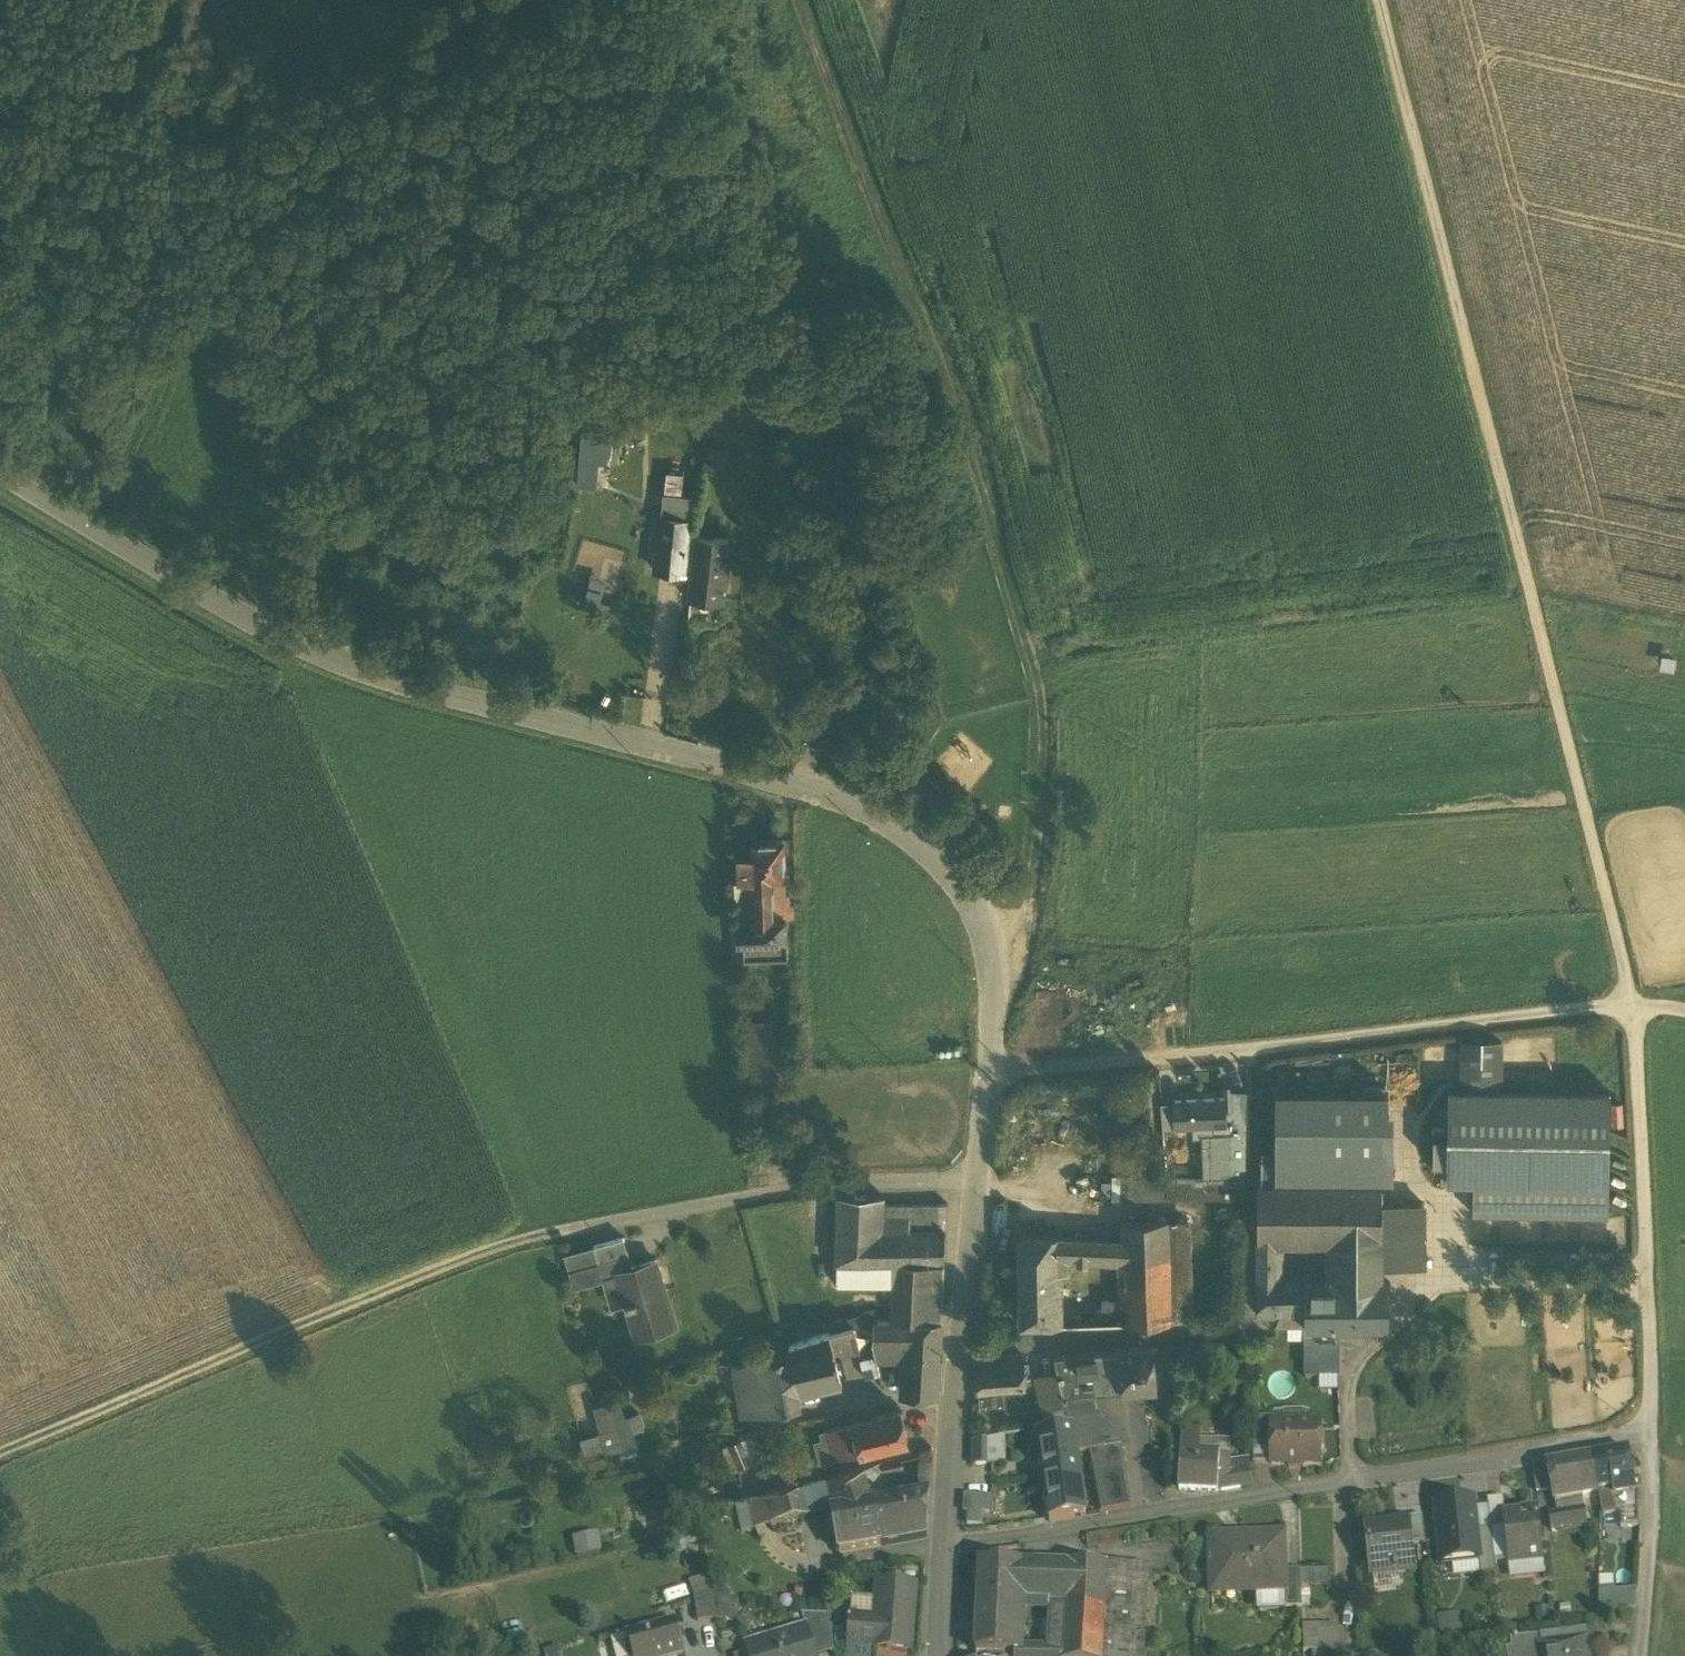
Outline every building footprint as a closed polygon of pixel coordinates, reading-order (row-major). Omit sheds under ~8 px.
[(609,434),(581,432),(577,486),(596,488),(599,464),(607,464),(609,434)] [(726,452),(705,448),(702,469),(723,472),(726,452)] [(692,497),(664,494),(661,517),(689,519),(689,520),(690,520),(692,497)] [(689,519),(661,517),(655,572),(683,575),(682,574),(686,543),(687,543),(689,520),(689,519)] [(728,540),(697,537),(690,601),(722,604),(728,540)] [(584,604),(599,608),(605,581),(590,578),(584,604)] [(784,840),(751,841),(752,856),(737,857),(739,880),(753,880),(754,896),(753,896),(755,928),(743,928),(744,959),(788,957),(786,917),(774,918),(774,905),(773,895),(772,878),(785,878),(784,840)] [(785,895),(773,895),(774,905),(786,905),(785,895)] [(745,1090),(776,1089),(773,1015),(741,1016),(745,1090)] [(1502,1043),(1462,1042),(1461,1089),(1501,1090),(1502,1043)] [(1200,1090),(1195,1090),(1191,1093),(1173,1094),(1173,1101),(1175,1100),(1176,1127),(1226,1124),(1225,1110),(1232,1110),(1231,1090),(1231,1083),(1223,1084),(1224,1088),(1222,1091),(1204,1092),(1200,1090)] [(1461,1089),(1448,1089),(1447,1136),(1447,1164),(1447,1182),(1473,1182),(1473,1214),(1609,1216),(1610,1092),(1501,1090),(1461,1089)] [(1247,1091),(1231,1090),(1232,1110),(1225,1110),(1226,1124),(1176,1127),(1177,1140),(1191,1139),(1191,1136),(1204,1135),(1204,1134),(1236,1132),(1236,1164),(1245,1164),(1247,1091)] [(1262,1151),(1262,1182),(1382,1183),(1383,1093),(1276,1092),(1276,1152),(1262,1151)] [(1173,1101),(1161,1101),(1163,1127),(1176,1127),(1175,1100),(1173,1101)] [(1236,1132),(1204,1134),(1204,1135),(1205,1176),(1245,1176),(1245,1164),(1236,1164),(1236,1132)] [(1447,1136),(1433,1136),(1433,1164),(1447,1164),(1447,1136)] [(1196,1165),(1167,1165),(1168,1179),(1196,1179),(1196,1165)] [(1166,1178),(1127,1179),(1128,1197),(1167,1196),(1166,1179),(1166,1178)] [(1168,1179),(1166,1179),(1167,1196),(1167,1197),(1244,1197),(1245,1179),(1196,1179),(1168,1179)] [(1279,1282),(1278,1238),(1334,1238),(1334,1283),(1382,1283),(1382,1265),(1383,1203),(1382,1202),(1382,1183),(1262,1182),(1257,1182),(1258,1227),(1258,1283),(1279,1282)] [(883,1196),(839,1196),(834,1264),(838,1264),(895,1264),(944,1266),(944,1265),(946,1230),(910,1231),(909,1220),(883,1221),(883,1196)] [(1424,1203),(1382,1202),(1383,1203),(1382,1265),(1423,1266),(1424,1203)] [(1167,1217),(1123,1218),(1124,1238),(1125,1262),(1127,1321),(1171,1318),(1167,1220),(1167,1217)] [(1191,1219),(1167,1220),(1171,1318),(1171,1319),(1194,1319),(1191,1219)] [(1057,1236),(1018,1234),(1020,1286),(1022,1324),(1060,1324),(1058,1276),(1058,1256),(1057,1236)] [(1066,1256),(1108,1257),(1110,1257),(1110,1261),(1125,1262),(1124,1238),(1107,1238),(1057,1236),(1058,1256),(1058,1271),(1066,1272),(1066,1256)] [(623,1237),(593,1246),(598,1262),(603,1277),(616,1273),(616,1272),(632,1267),(623,1237)] [(632,1267),(616,1272),(616,1273),(636,1338),(676,1326),(656,1260),(632,1267)] [(598,1262),(568,1271),(573,1286),(603,1277),(598,1262)] [(895,1264),(838,1264),(837,1286),(894,1286),(895,1264)] [(944,1266),(895,1264),(894,1286),(892,1321),(908,1321),(941,1321),(944,1266)] [(1279,1282),(1258,1283),(1258,1315),(1276,1315),(1276,1325),(1306,1324),(1307,1282),(1279,1282)] [(1334,1283),(1307,1282),(1306,1324),(1340,1324),(1382,1324),(1382,1283),(1334,1283)] [(892,1321),(873,1321),(873,1340),(872,1340),(876,1359),(906,1358),(908,1321),(892,1321)] [(941,1321),(908,1321),(906,1358),(905,1397),(936,1398),(941,1321)] [(1340,1324),(1306,1324),(1306,1376),(1340,1377),(1340,1324)] [(859,1350),(854,1326),(830,1333),(835,1355),(859,1350)] [(830,1333),(788,1346),(790,1354),(792,1354),(799,1394),(842,1383),(835,1355),(830,1333)] [(1151,1346),(1120,1349),(1122,1390),(1155,1388),(1151,1346)] [(1120,1349),(1054,1356),(1058,1373),(1063,1394),(1090,1392),(1122,1390),(1120,1349)] [(790,1354),(737,1363),(746,1414),(800,1404),(799,1394),(792,1354),(790,1354)] [(1023,1355),(978,1358),(977,1358),(979,1405),(981,1405),(981,1406),(1003,1404),(1001,1388),(1025,1386),(1023,1355)] [(1058,1373),(1039,1378),(1047,1418),(1068,1414),(1063,1394),(1058,1373)] [(1090,1392),(1063,1394),(1068,1414),(1071,1427),(1072,1427),(1077,1453),(1090,1451),(1103,1448),(1090,1392)] [(586,1456),(637,1443),(633,1429),(645,1426),(640,1409),(625,1413),(622,1400),(593,1408),(599,1430),(580,1435),(586,1456)] [(898,1412),(855,1423),(855,1422),(854,1423),(854,1424),(861,1453),(907,1441),(907,1439),(906,1439),(899,1413),(900,1412),(900,1411),(898,1411),(898,1412)] [(1274,1417),(1254,1418),(1254,1444),(1272,1444),(1272,1424),(1274,1424),(1274,1417)] [(854,1424),(828,1431),(835,1457),(834,1458),(835,1459),(861,1453),(854,1424)] [(1274,1424),(1272,1424),(1272,1444),(1272,1464),(1288,1464),(1288,1467),(1304,1467),(1304,1464),(1321,1464),(1321,1424),(1274,1424)] [(1071,1427),(1037,1433),(1050,1521),(1085,1515),(1077,1465),(1079,1465),(1077,1453),(1072,1427),(1071,1427)] [(1228,1456),(1197,1454),(1198,1435),(1201,1435),(1201,1429),(1180,1428),(1178,1490),(1214,1492),(1226,1491),(1224,1478),(1228,1477),(1228,1473),(1228,1456)] [(1000,1434),(973,1440),(973,1463),(1001,1462),(1000,1434)] [(742,1439),(728,1445),(738,1468),(752,1462),(742,1439)] [(1272,1444),(1254,1444),(1254,1464),(1272,1464),(1272,1444)] [(1122,1445),(1105,1447),(1105,1448),(1103,1448),(1090,1451),(1101,1511),(1131,1507),(1122,1445)] [(1628,1449),(1593,1455),(1593,1456),(1599,1489),(1599,1490),(1599,1491),(1612,1488),(1614,1495),(1634,1491),(1634,1490),(1632,1476),(1633,1476),(1628,1449)] [(930,1450),(919,1453),(919,1482),(930,1481),(932,1451),(930,1450)] [(1593,1456),(1547,1464),(1551,1489),(1553,1498),(1559,1497),(1582,1493),(1599,1490),(1599,1489),(1593,1456)] [(899,1458),(882,1463),(884,1474),(902,1469),(899,1458)] [(882,1463),(865,1467),(874,1499),(879,1498),(878,1492),(887,1490),(884,1474),(882,1463)] [(1547,1464),(1533,1466),(1537,1491),(1551,1489),(1547,1464)] [(865,1467),(826,1477),(832,1508),(874,1499),(865,1467)] [(1249,1469),(1228,1473),(1228,1477),(1224,1478),(1226,1491),(1252,1486),(1249,1469)] [(794,1484),(765,1491),(773,1524),(802,1517),(794,1484)] [(879,1498),(874,1499),(882,1542),(927,1534),(929,1488),(879,1498)] [(1634,1491),(1614,1495),(1612,1488),(1599,1491),(1603,1514),(1617,1512),(1621,1515),(1621,1527),(1639,1527),(1640,1490),(1634,1490),(1634,1491)] [(982,1522),(982,1509),(992,1510),(992,1492),(965,1492),(964,1522),(982,1522)] [(1582,1493),(1559,1497),(1562,1512),(1565,1511),(1585,1508),(1582,1493)] [(1503,1497),(1488,1499),(1491,1529),(1504,1528),(1503,1515),(1505,1514),(1503,1497)] [(874,1499),(832,1508),(834,1523),(828,1524),(830,1536),(836,1534),(839,1552),(882,1542),(874,1499)] [(1478,1530),(1474,1499),(1434,1504),(1441,1563),(1479,1559),(1481,1558),(1478,1530)] [(1585,1508),(1565,1511),(1568,1526),(1588,1523),(1585,1508)] [(1505,1514),(1503,1515),(1504,1528),(1509,1563),(1543,1559),(1538,1510),(1505,1514)] [(1562,1512),(1550,1514),(1552,1529),(1568,1526),(1565,1511),(1562,1512)] [(1422,1514),(1409,1516),(1410,1521),(1413,1544),(1426,1543),(1422,1514)] [(1413,1544),(1410,1521),(1390,1523),(1390,1527),(1366,1529),(1370,1570),(1394,1568),(1395,1574),(1400,1574),(1399,1571),(1415,1569),(1413,1544)] [(1491,1529),(1478,1530),(1481,1558),(1479,1559),(1481,1575),(1496,1573),(1491,1529)] [(580,1553),(602,1551),(600,1532),(578,1534),(580,1553)] [(1284,1535),(1210,1537),(1212,1586),(1259,1584),(1259,1592),(1284,1591),(1286,1591),(1285,1570),(1284,1535)] [(1033,1560),(981,1558),(979,1598),(1021,1599),(1032,1600),(1033,1560)] [(1107,1563),(1033,1560),(1032,1600),(1065,1601),(1106,1603),(1107,1566),(1107,1563)] [(1107,1566),(1106,1603),(1104,1651),(1103,1655),(1140,1655),(1145,1567),(1107,1566)] [(1302,1608),(1301,1570),(1285,1570),(1286,1591),(1284,1591),(1285,1609),(1302,1608)] [(1636,1608),(1635,1586),(1614,1587),(1613,1575),(1599,1575),(1601,1610),(1636,1608)] [(879,1580),(876,1616),(851,1615),(849,1643),(877,1645),(910,1648),(915,1583),(879,1580)] [(713,1591),(694,1598),(698,1624),(717,1621),(713,1591)] [(1021,1599),(979,1598),(977,1650),(978,1650),(1017,1652),(1017,1648),(1021,1599)] [(1106,1603),(1065,1601),(1063,1649),(1104,1651),(1106,1603)] [(828,1614),(801,1613),(805,1626),(808,1625),(817,1655),(834,1650),(828,1614)] [(627,1635),(633,1655),(676,1655),(684,1654),(675,1621),(627,1635)] [(775,1635),(777,1643),(748,1652),(749,1655),(813,1655),(817,1655),(808,1625),(805,1626),(775,1635)] [(1339,1650),(1339,1632),(1304,1632),(1304,1650),(1339,1650)] [(1541,1638),(1542,1646),(1580,1641),(1579,1634),(1541,1638)] [(627,1635),(611,1640),(616,1655),(633,1655),(627,1635)] [(1518,1641),(1518,1639),(1515,1639),(1515,1642),(1513,1642),(1514,1649),(1514,1654),(1515,1654),(1516,1655),(1541,1655),(1540,1647),(1542,1646),(1541,1638),(1518,1641)] [(1540,1647),(1541,1655),(1590,1655),(1588,1640),(1580,1641),(1542,1646),(1540,1647)] [(1513,1642),(1504,1643),(1505,1650),(1514,1649),(1513,1642)] [(849,1643),(848,1655),(876,1655),(877,1645),(849,1643)] [(1017,1648),(1017,1652),(1016,1655),(1063,1655),(1063,1649),(1017,1648)]
